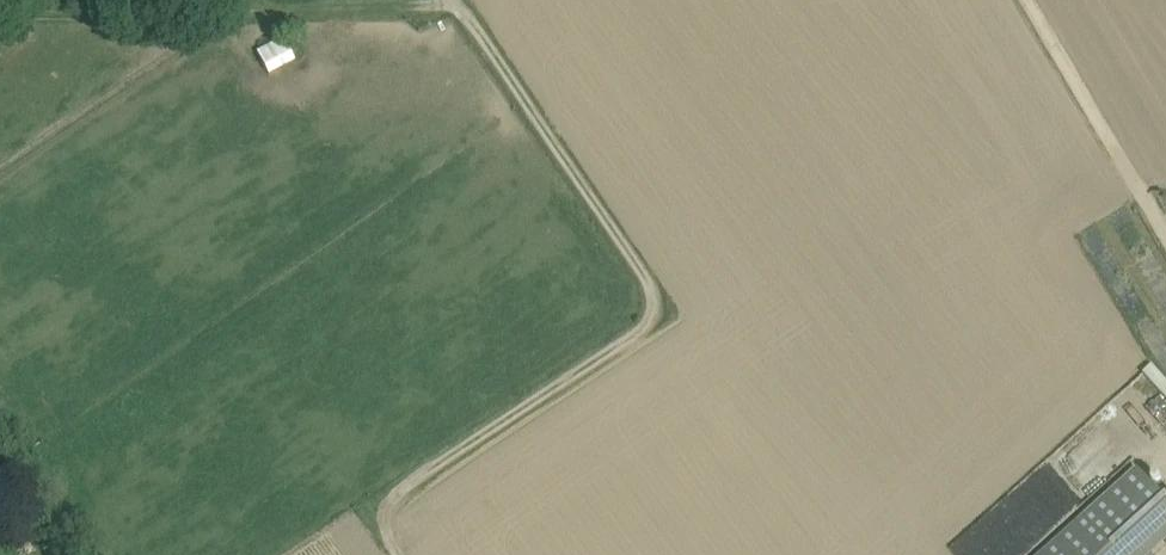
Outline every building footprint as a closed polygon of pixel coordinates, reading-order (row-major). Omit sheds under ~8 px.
[(270,72),(295,58),(282,36),(257,50),(270,72)] [(1165,546),(1165,497),(1141,469),(1044,554),(1156,554),(1165,546)] [(55,528),(38,538),(45,551),(63,540),(55,528)]
